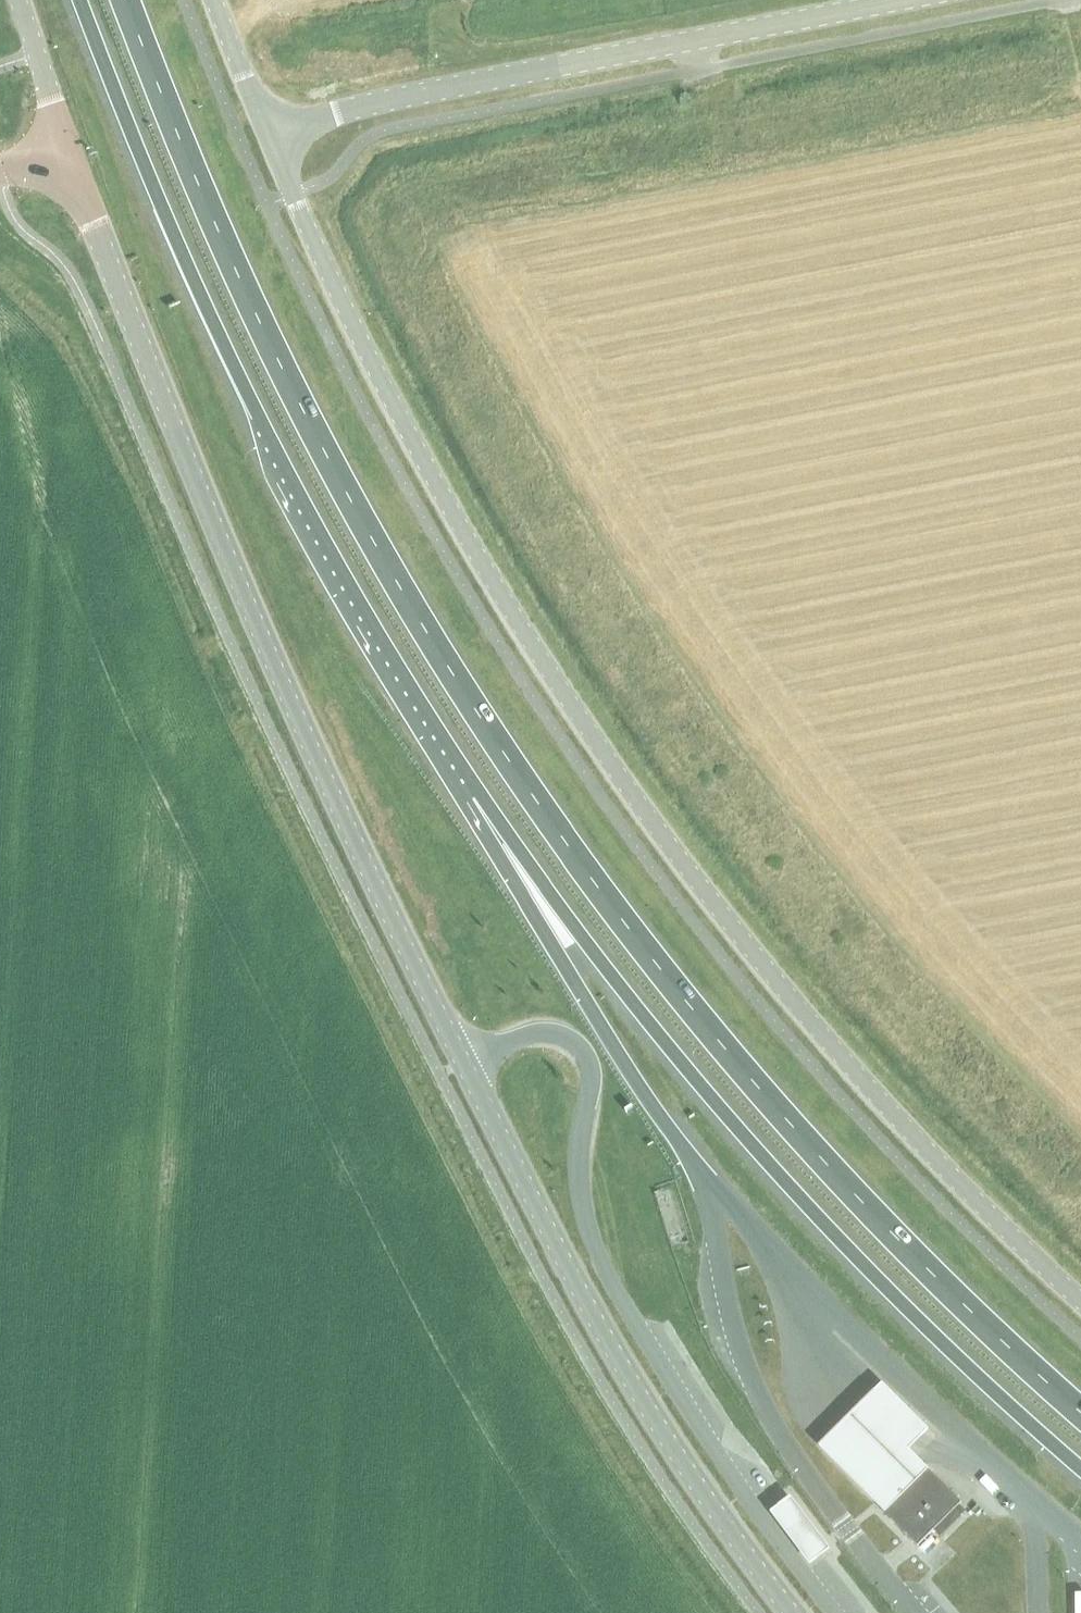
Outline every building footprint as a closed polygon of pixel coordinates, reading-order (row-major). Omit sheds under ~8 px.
[(822,1441),(888,1507),(931,1464),(909,1443),(929,1423),(884,1378),(822,1441)] [(884,1513),(887,1517),(911,1540),(917,1547),(961,1503),(927,1470),(884,1513)] [(790,1492),(769,1506),(805,1555),(827,1541),(790,1492)] [(935,1541),(931,1537),(920,1548),(924,1552),(935,1541)]
